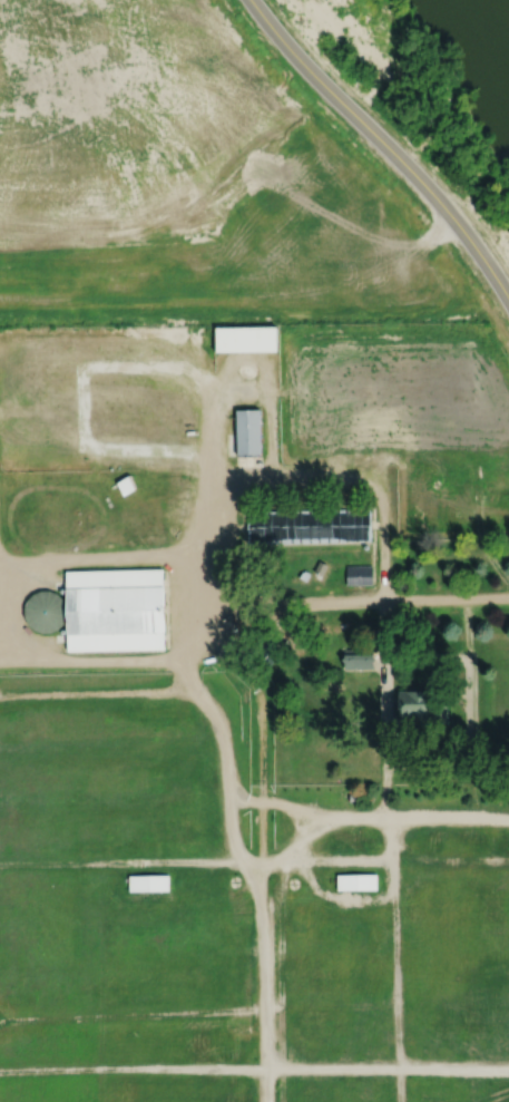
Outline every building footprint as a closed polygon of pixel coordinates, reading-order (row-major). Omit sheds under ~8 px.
[(214,325),(214,350),(275,350),(275,324),(214,325)] [(235,409),(236,454),(260,454),(258,408),(235,409)] [(115,481),(121,495),(136,487),(128,475),(115,481)] [(246,510),(247,543),(371,540),(370,508),(246,510)] [(345,565),(346,584),(371,584),(371,565),(345,565)] [(66,570),(68,651),(164,650),(161,568),(66,570)] [(303,569),(298,576),(305,581),(310,573),(303,569)] [(261,584),(257,594),(264,596),(268,587),(261,584)] [(33,593),(28,598),(25,606),(23,614),(26,621),(30,627),(38,632),(46,633),(52,631),(59,627),(65,621),(66,613),(66,605),(61,598),(56,593),(48,591),(40,591),(33,593)] [(343,650),(344,670),(355,669),(365,669),(373,669),(372,648),(343,650)] [(399,691),(399,698),(394,698),(394,703),(398,703),(399,723),(414,723),(414,716),(415,716),(420,720),(423,720),(423,723),(448,723),(448,698),(440,698),(440,691),(399,691)] [(336,872),(336,888),(375,888),(375,871),(336,872)] [(126,872),(126,889),(167,889),(167,872),(126,872)]
